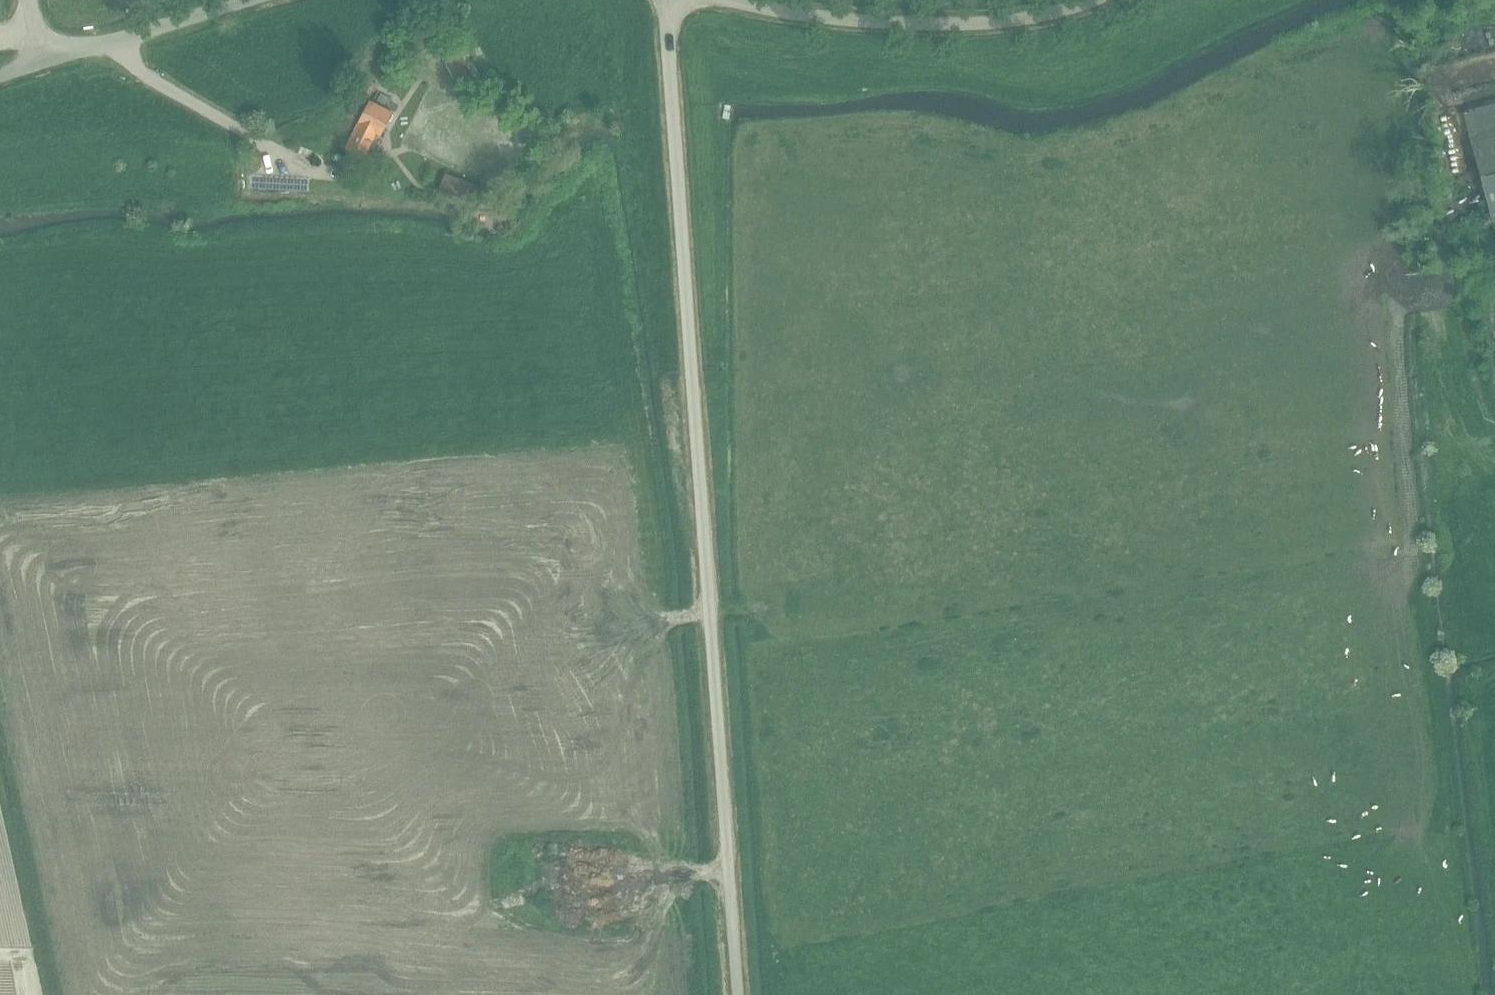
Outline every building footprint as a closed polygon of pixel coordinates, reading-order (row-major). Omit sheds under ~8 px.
[(458,49),(446,55),(461,84),(472,78),(458,49)] [(391,72),(382,86),(392,91),(400,77),(391,72)] [(371,102),(359,125),(346,149),(363,159),(376,134),(381,137),(393,114),(371,102)] [(1494,213),(1494,128),(1470,135),(1492,214),(1494,213)] [(445,174),(440,186),(474,200),(474,199),(479,187),(445,174)]
